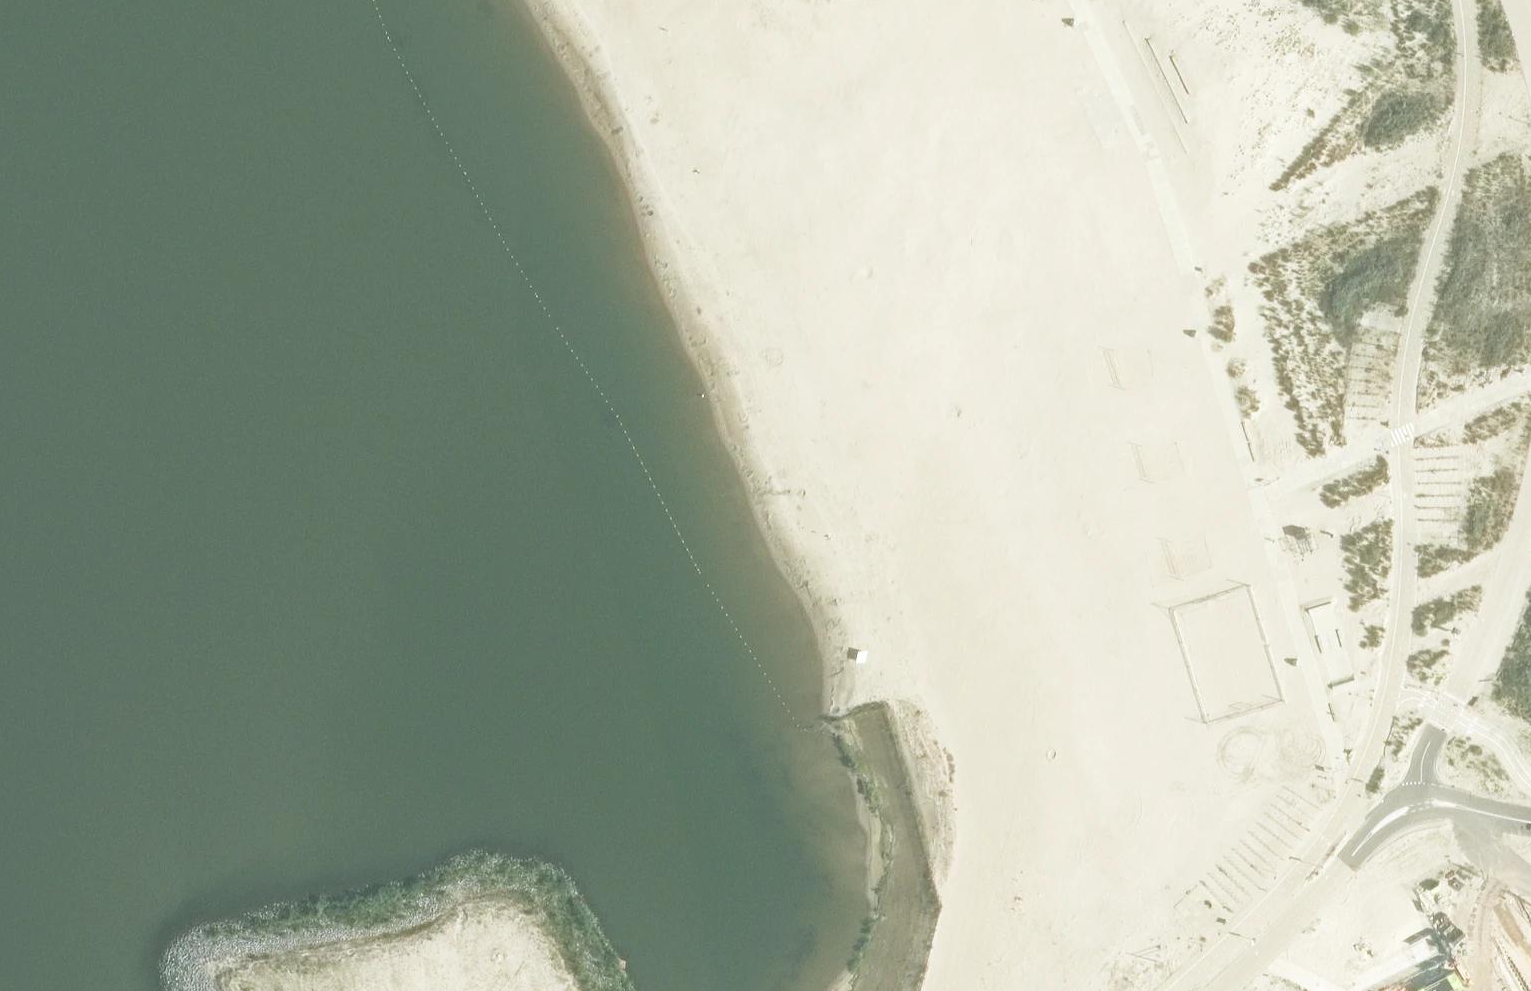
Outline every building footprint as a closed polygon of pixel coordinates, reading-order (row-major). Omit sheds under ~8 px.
[(1279,819),(1284,838),(1309,832),(1304,813),(1279,819)]
